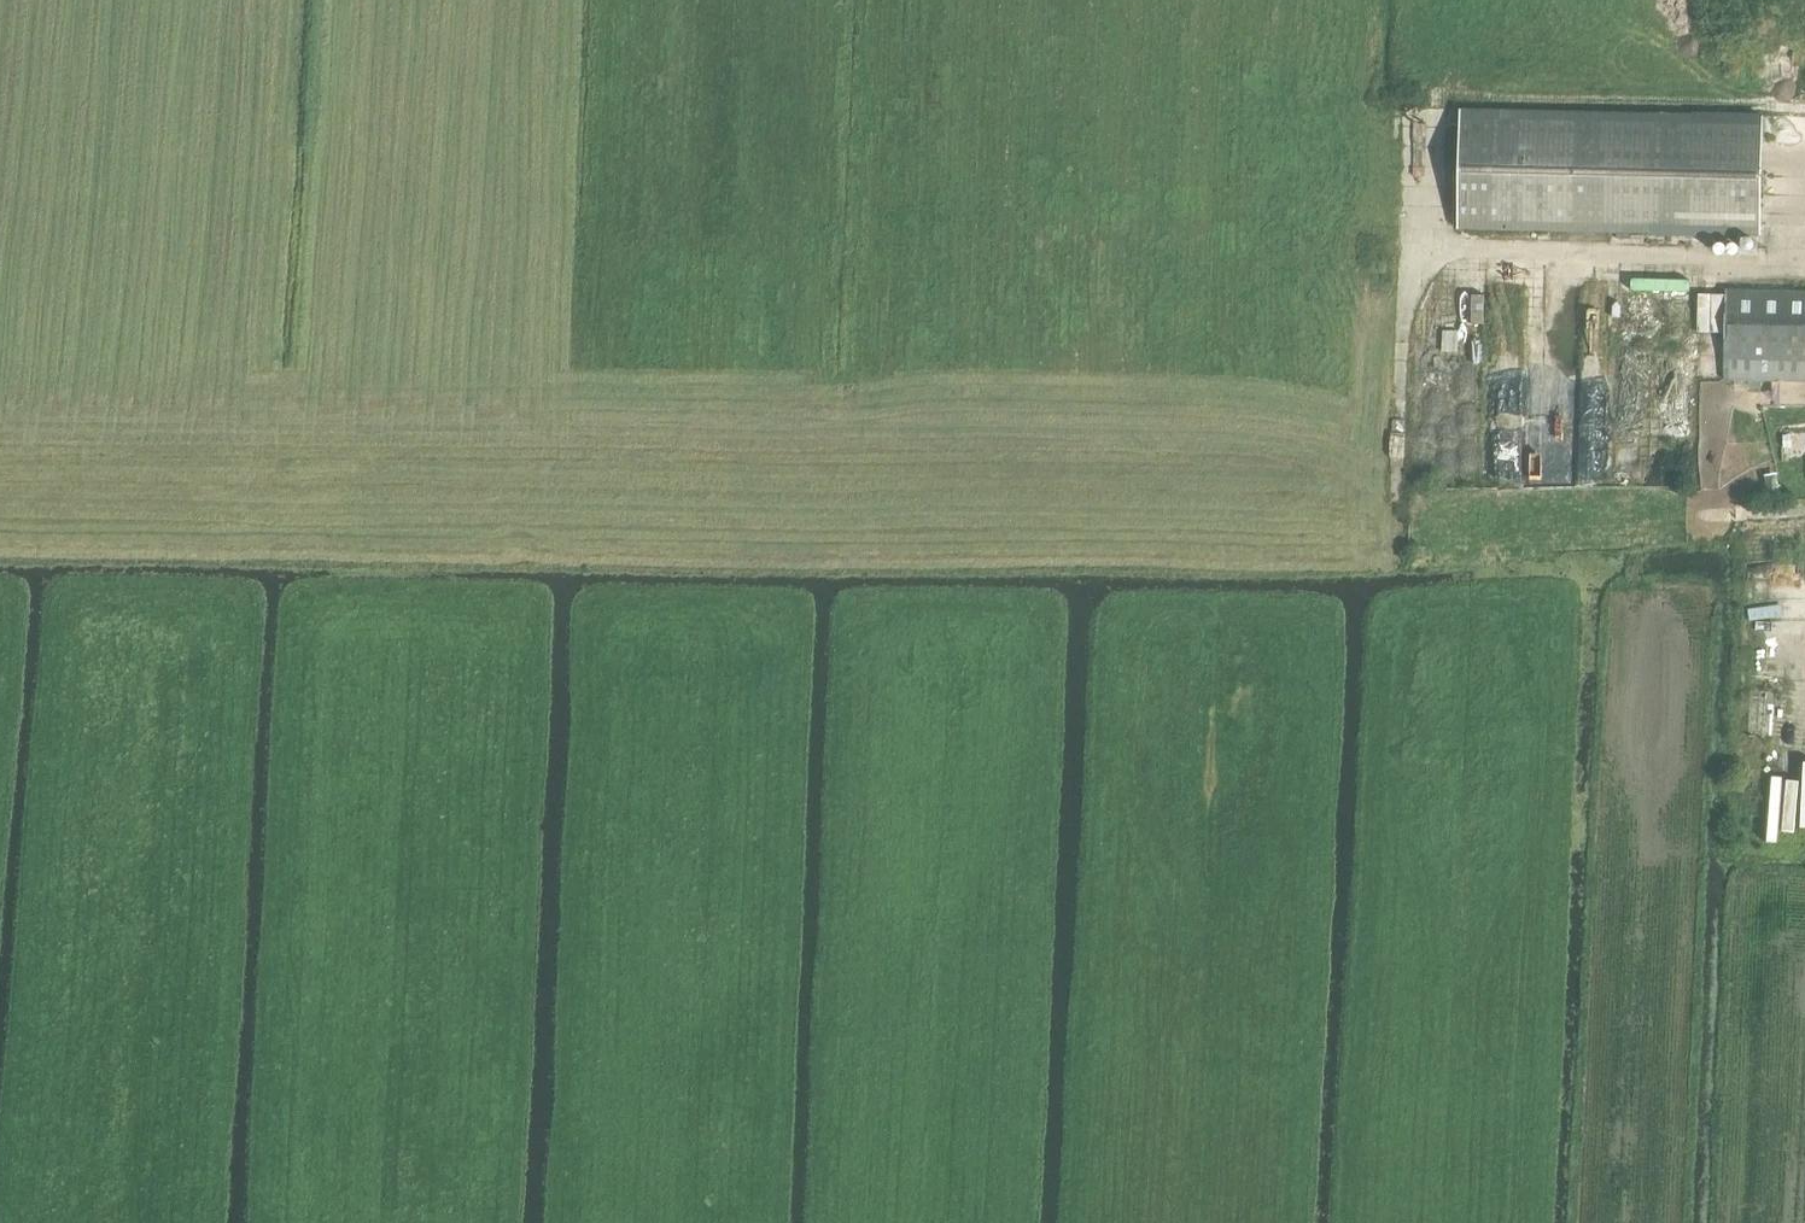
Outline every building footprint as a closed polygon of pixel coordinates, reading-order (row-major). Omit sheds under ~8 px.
[(1461,228),(1759,234),(1762,116),(1464,109),(1461,228)] [(1804,380),(1804,291),(1726,289),(1724,378),(1804,380)] [(1746,737),(1775,738),(1777,691),(1749,689),(1746,737)]
